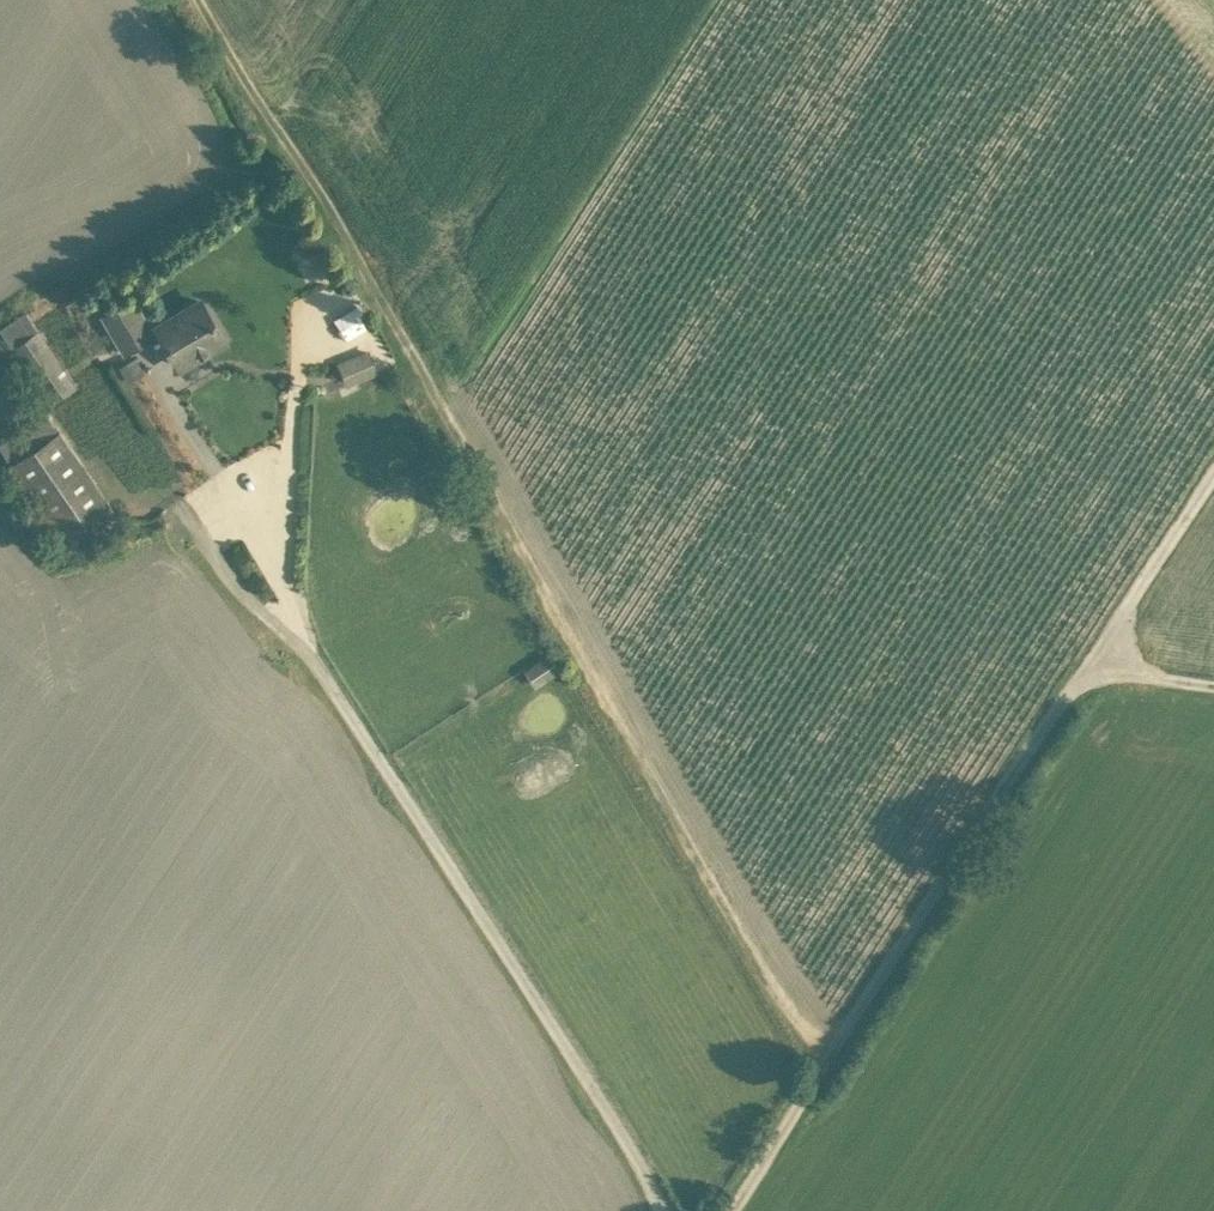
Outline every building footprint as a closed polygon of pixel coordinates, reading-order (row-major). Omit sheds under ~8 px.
[(125,351),(155,335),(134,297),(105,313),(125,351)] [(225,337),(219,327),(203,299),(158,326),(180,364),(225,337)] [(74,381),(25,311),(2,327),(16,347),(6,354),(41,404),(74,381)] [(340,360),(349,382),(360,377),(377,370),(368,348),(340,360)] [(126,378),(127,381),(129,380),(144,372),(136,356),(135,355),(129,358),(118,364),(126,378)] [(47,513),(60,533),(108,500),(46,409),(0,440),(0,444),(47,513)] [(532,681),(558,672),(551,651),(524,661),(532,681)]
